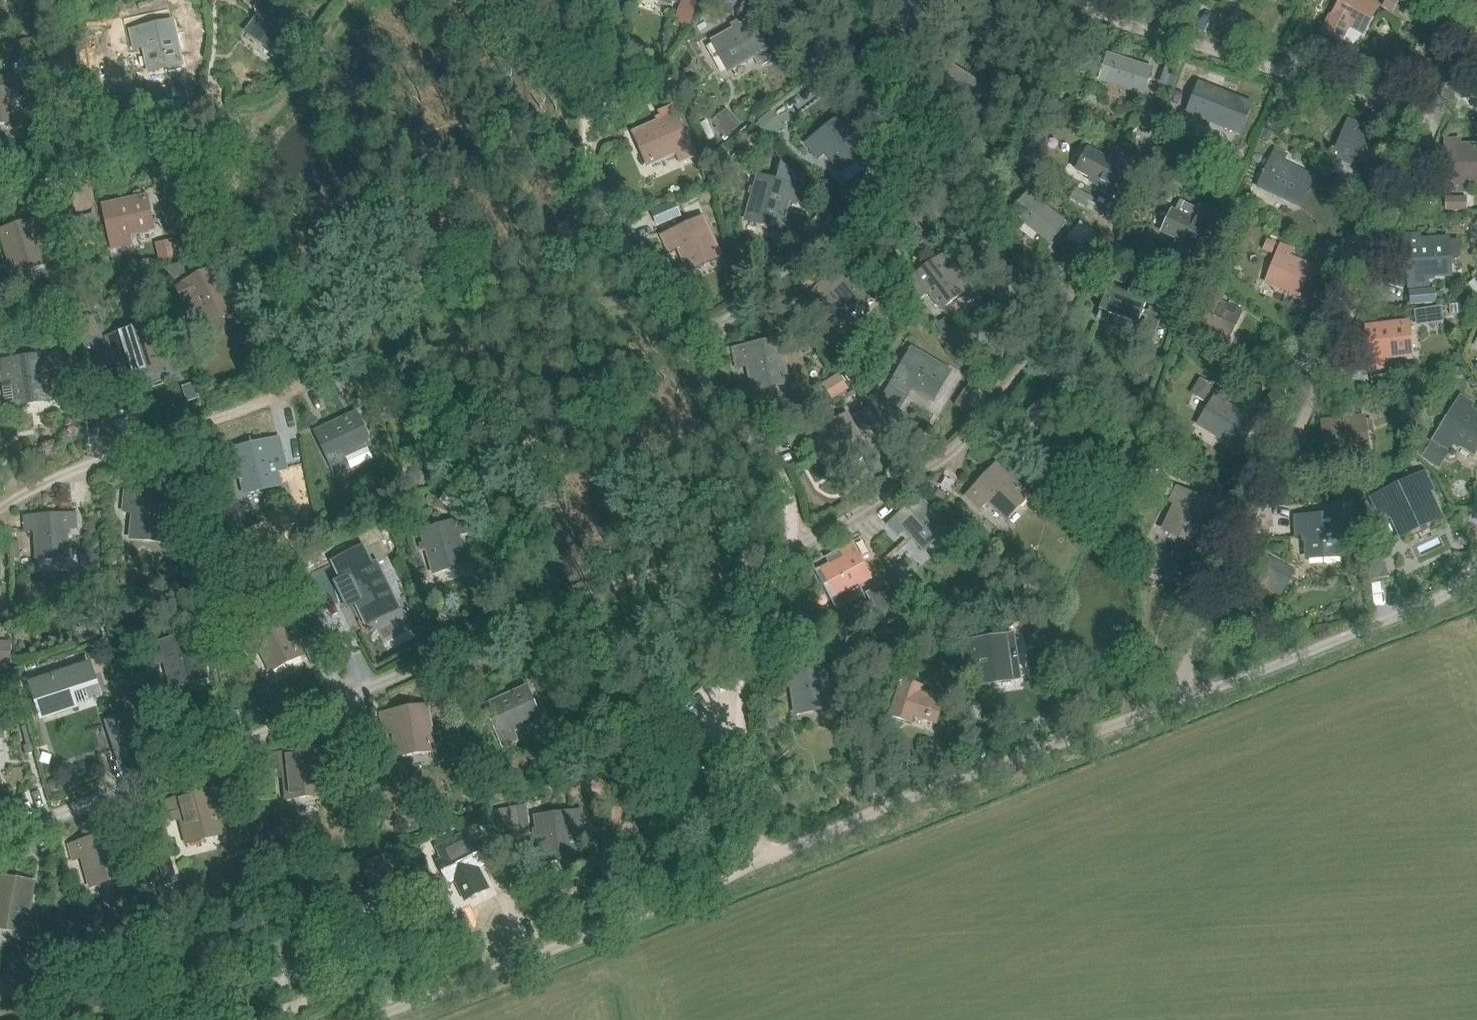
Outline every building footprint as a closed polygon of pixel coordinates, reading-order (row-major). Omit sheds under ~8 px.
[(277,50),(294,27),(302,33),(309,23),(279,0),(272,0),(250,30),(277,50)] [(1322,34),(1341,44),(1352,26),(1363,32),(1377,7),(1365,0),(1341,0),(1322,34)] [(1384,7),(1393,11),(1399,0),(1387,0),(1384,7)] [(683,1),(677,19),(692,24),(698,6),(683,1)] [(180,6),(183,23),(202,20),(199,2),(180,6)] [(716,41),(731,69),(755,55),(760,64),(771,58),(751,21),(716,41)] [(131,31),(134,43),(144,41),(149,68),(180,62),(171,22),(131,31)] [(1131,83),(1129,88),(1138,91),(1141,82),(1146,83),(1151,69),(1108,56),(1101,79),(1111,82),(1112,78),(1131,83)] [(1170,56),(1160,83),(1174,88),(1183,61),(1170,56)] [(949,65),(932,89),(968,114),(985,89),(949,65)] [(1173,97),(1191,104),(1203,72),(1185,65),(1173,97)] [(16,122),(14,98),(18,97),(16,76),(0,78),(0,123),(16,122)] [(1196,102),(1200,103),(1197,112),(1238,128),(1246,106),(1201,88),(1196,102)] [(664,120),(637,132),(651,163),(677,152),(681,161),(693,155),(672,108),(661,113),(664,120)] [(726,110),(712,121),(725,138),(739,127),(726,110)] [(808,143),(815,152),(822,146),(840,169),(865,149),(840,118),(808,143)] [(1334,155),(1366,168),(1377,142),(1355,132),(1358,125),(1348,121),(1334,155)] [(1264,128),(1261,136),(1268,139),(1272,131),(1264,128)] [(1105,154),(1123,165),(1130,154),(1112,142),(1105,154)] [(1447,190),(1465,190),(1465,180),(1476,180),(1476,147),(1459,148),(1459,142),(1446,142),(1447,190)] [(723,146),(716,151),(722,159),(729,153),(723,146)] [(1093,182),(1110,192),(1124,166),(1112,159),(1110,163),(1089,151),(1078,170),(1094,179),(1093,182)] [(1259,185),(1273,192),(1291,200),(1303,174),(1281,164),(1285,156),(1275,151),(1259,185)] [(759,177),(748,217),(781,226),(789,198),(798,201),(801,189),(793,187),(797,175),(781,160),(774,181),(759,177)] [(104,206),(113,247),(125,244),(123,235),(150,229),(143,198),(104,206)] [(1041,236),(1049,242),(1064,223),(1034,198),(1019,217),(1026,223),(1029,220),(1044,232),(1041,236)] [(1172,208),(1160,233),(1176,241),(1174,244),(1196,254),(1209,227),(1213,229),(1220,215),(1198,204),(1196,208),(1180,201),(1175,210),(1172,208)] [(657,211),(652,213),(658,226),(663,224),(674,219),(681,215),(676,203),(669,206),(657,211)] [(669,247),(678,243),(689,268),(718,255),(701,218),(664,236),(669,247)] [(1084,250),(1097,234),(1080,221),(1067,238),(1084,250)] [(8,251),(14,270),(44,260),(38,241),(32,222),(2,232),(8,251)] [(1163,268),(1171,242),(1145,233),(1136,259),(1163,268)] [(1428,284),(1427,275),(1448,273),(1446,241),(1419,243),(1419,237),(1407,237),(1410,286),(1428,284)] [(1267,238),(1263,247),(1271,251),(1275,241),(1267,238)] [(172,240),(156,243),(159,257),(175,254),(172,240)] [(1267,281),(1300,294),(1310,267),(1288,258),(1291,250),(1281,246),(1267,281)] [(925,286),(942,309),(969,288),(945,256),(911,283),(917,291),(925,286)] [(833,293),(850,313),(873,294),(847,263),(817,288),(826,299),(833,293)] [(1112,268),(1108,276),(1124,282),(1127,274),(1112,268)] [(186,285),(204,321),(232,307),(215,271),(186,285)] [(809,273),(798,282),(805,291),(816,282),(809,273)] [(1144,310),(1148,300),(1134,295),(1135,293),(1129,291),(1128,293),(1109,286),(1099,311),(1138,326),(1141,317),(1146,318),(1142,328),(1156,333),(1163,313),(1150,308),(1148,312),(1144,310)] [(89,287),(81,292),(89,307),(104,299),(100,291),(93,295),(89,287)] [(803,299),(812,310),(824,300),(815,289),(803,299)] [(1434,292),(1434,290),(1409,292),(1410,306),(1435,304),(1435,301),(1443,300),(1442,291),(1434,292)] [(1241,314),(1220,303),(1223,296),(1213,291),(1197,324),(1229,340),(1241,314)] [(1419,325),(1442,322),(1440,307),(1417,310),(1419,325)] [(91,312),(74,319),(81,339),(99,332),(91,312)] [(946,316),(936,324),(947,338),(957,330),(946,316)] [(109,338),(113,350),(122,347),(131,374),(163,364),(150,324),(109,338)] [(1390,365),(1389,356),(1409,353),(1406,324),(1367,329),(1371,367),(1390,365)] [(787,381),(778,340),(735,350),(739,368),(749,366),(754,388),(787,381)] [(881,403),(898,412),(912,387),(931,398),(947,371),(929,361),(912,350),(881,403)] [(2,362),(2,366),(4,374),(13,373),(17,402),(51,397),(47,368),(56,367),(54,355),(2,362)] [(840,373),(825,383),(834,397),(849,386),(840,373)] [(1200,377),(1191,390),(1203,397),(1211,383),(1200,377)] [(1273,388),(1263,402),(1275,411),(1285,397),(1273,388)] [(1254,423),(1223,404),(1228,397),(1218,391),(1199,423),(1239,448),(1254,423)] [(1473,452),(1476,445),(1476,416),(1468,410),(1471,405),(1460,398),(1435,439),(1450,449),(1455,441),(1473,452)] [(868,405),(855,413),(866,430),(878,421),(868,405)] [(342,456),(367,445),(354,416),(317,433),(335,470),(346,465),(342,456)] [(810,436),(816,446),(824,442),(837,466),(865,451),(846,416),(810,436)] [(1345,451),(1365,448),(1361,419),(1323,424),(1327,462),(1346,460),(1345,451)] [(279,483),(272,455),(281,453),(278,440),(226,453),(229,465),(238,462),(246,491),(279,483)] [(1424,455),(1436,463),(1444,450),(1432,442),(1424,455)] [(977,505),(983,498),(1004,517),(1025,494),(996,466),(968,496),(977,505)] [(1387,516),(1396,512),(1404,530),(1434,516),(1423,492),(1428,490),(1423,479),(1379,499),(1387,516)] [(1177,504),(1165,527),(1196,542),(1205,523),(1213,528),(1222,510),(1177,488),(1171,501),(1177,504)] [(127,494),(125,512),(135,513),(132,535),(166,539),(169,518),(170,498),(127,494)] [(905,527),(923,547),(945,528),(919,498),(890,524),(898,534),(905,527)] [(65,527),(75,527),(75,515),(36,517),(37,529),(38,555),(67,554),(65,527)] [(1307,535),(1309,556),(1341,554),(1340,527),(1346,527),(1345,515),(1297,517),(1298,536),(1307,535)] [(423,531),(434,570),(464,561),(457,535),(466,532),(462,520),(423,531)] [(833,565),(821,571),(835,596),(830,599),(834,607),(863,591),(858,584),(869,578),(851,544),(828,556),(833,565)] [(319,570),(321,574),(337,567),(335,562),(344,558),(341,549),(331,554),(328,547),(307,556),(313,572),(319,570)] [(97,553),(81,556),(84,573),(100,570),(97,553)] [(345,579),(337,583),(339,588),(343,595),(351,591),(364,616),(394,601),(385,583),(376,564),(369,567),(363,554),(339,566),(345,579)] [(908,557),(893,570),(904,582),(918,569),(908,557)] [(1260,580),(1258,583),(1280,596),(1282,593),(1283,593),(1295,571),(1271,558),(1259,579),(1260,580)] [(1386,569),(1371,570),(1371,579),(1390,578),(1386,569)] [(884,588),(872,595),(885,620),(898,613),(884,588)] [(594,622),(599,631),(608,625),(603,616),(594,622)] [(293,640),(299,637),(293,626),(287,629),(281,617),(244,636),(250,647),(259,643),(271,667),(299,653),(293,640)] [(155,659),(165,657),(172,684),(205,675),(200,655),(194,635),(152,646),(155,659)] [(1012,636),(974,642),(976,653),(966,655),(969,674),(979,672),(980,682),(1019,677),(1012,636)] [(10,641),(0,640),(0,663),(8,663),(10,641)] [(792,682),(796,710),(830,705),(824,664),(780,671),(782,683),(792,682)] [(75,706),(70,693),(94,686),(88,667),(32,685),(43,717),(75,706)] [(891,715),(910,722),(914,711),(927,715),(927,717),(930,718),(930,717),(937,719),(943,700),(921,692),(922,688),(902,681),(891,715)] [(487,706),(495,725),(504,744),(515,739),(511,730),(536,719),(523,690),(487,706)] [(394,725),(398,753),(432,748),(429,727),(425,707),(382,714),(384,727),(394,725)] [(113,716),(103,720),(110,742),(121,739),(113,716)] [(462,754),(458,725),(443,727),(448,756),(462,754)] [(285,767),(286,775),(288,796),(322,792),(320,771),(318,751),(275,756),(276,768),(285,767)] [(182,831),(184,838),(187,838),(188,840),(221,832),(217,817),(226,815),(222,801),(214,803),(211,791),(168,803),(173,821),(182,818),(185,831),(182,831)] [(530,836),(527,805),(510,807),(513,838),(530,836)] [(572,826),(581,825),(580,817),(580,812),(536,818),(539,839),(542,859),(575,854),(572,826)] [(269,830),(260,832),(264,850),(273,847),(269,830)] [(71,846),(74,858),(84,856),(86,863),(91,883),(124,874),(118,854),(113,834),(71,846)] [(444,860),(438,863),(448,882),(458,877),(464,888),(463,889),(465,892),(466,891),(469,898),(487,888),(478,870),(497,860),(487,841),(473,848),(466,834),(438,849),(444,860)] [(169,857),(158,860),(162,876),(174,872),(169,857)] [(152,866),(142,869),(145,881),(155,879),(152,866)] [(25,929),(27,915),(29,904),(33,884),(0,879),(0,925),(25,929)] [(264,947),(269,959),(277,977),(307,964),(299,945),(294,933),(264,947)]
